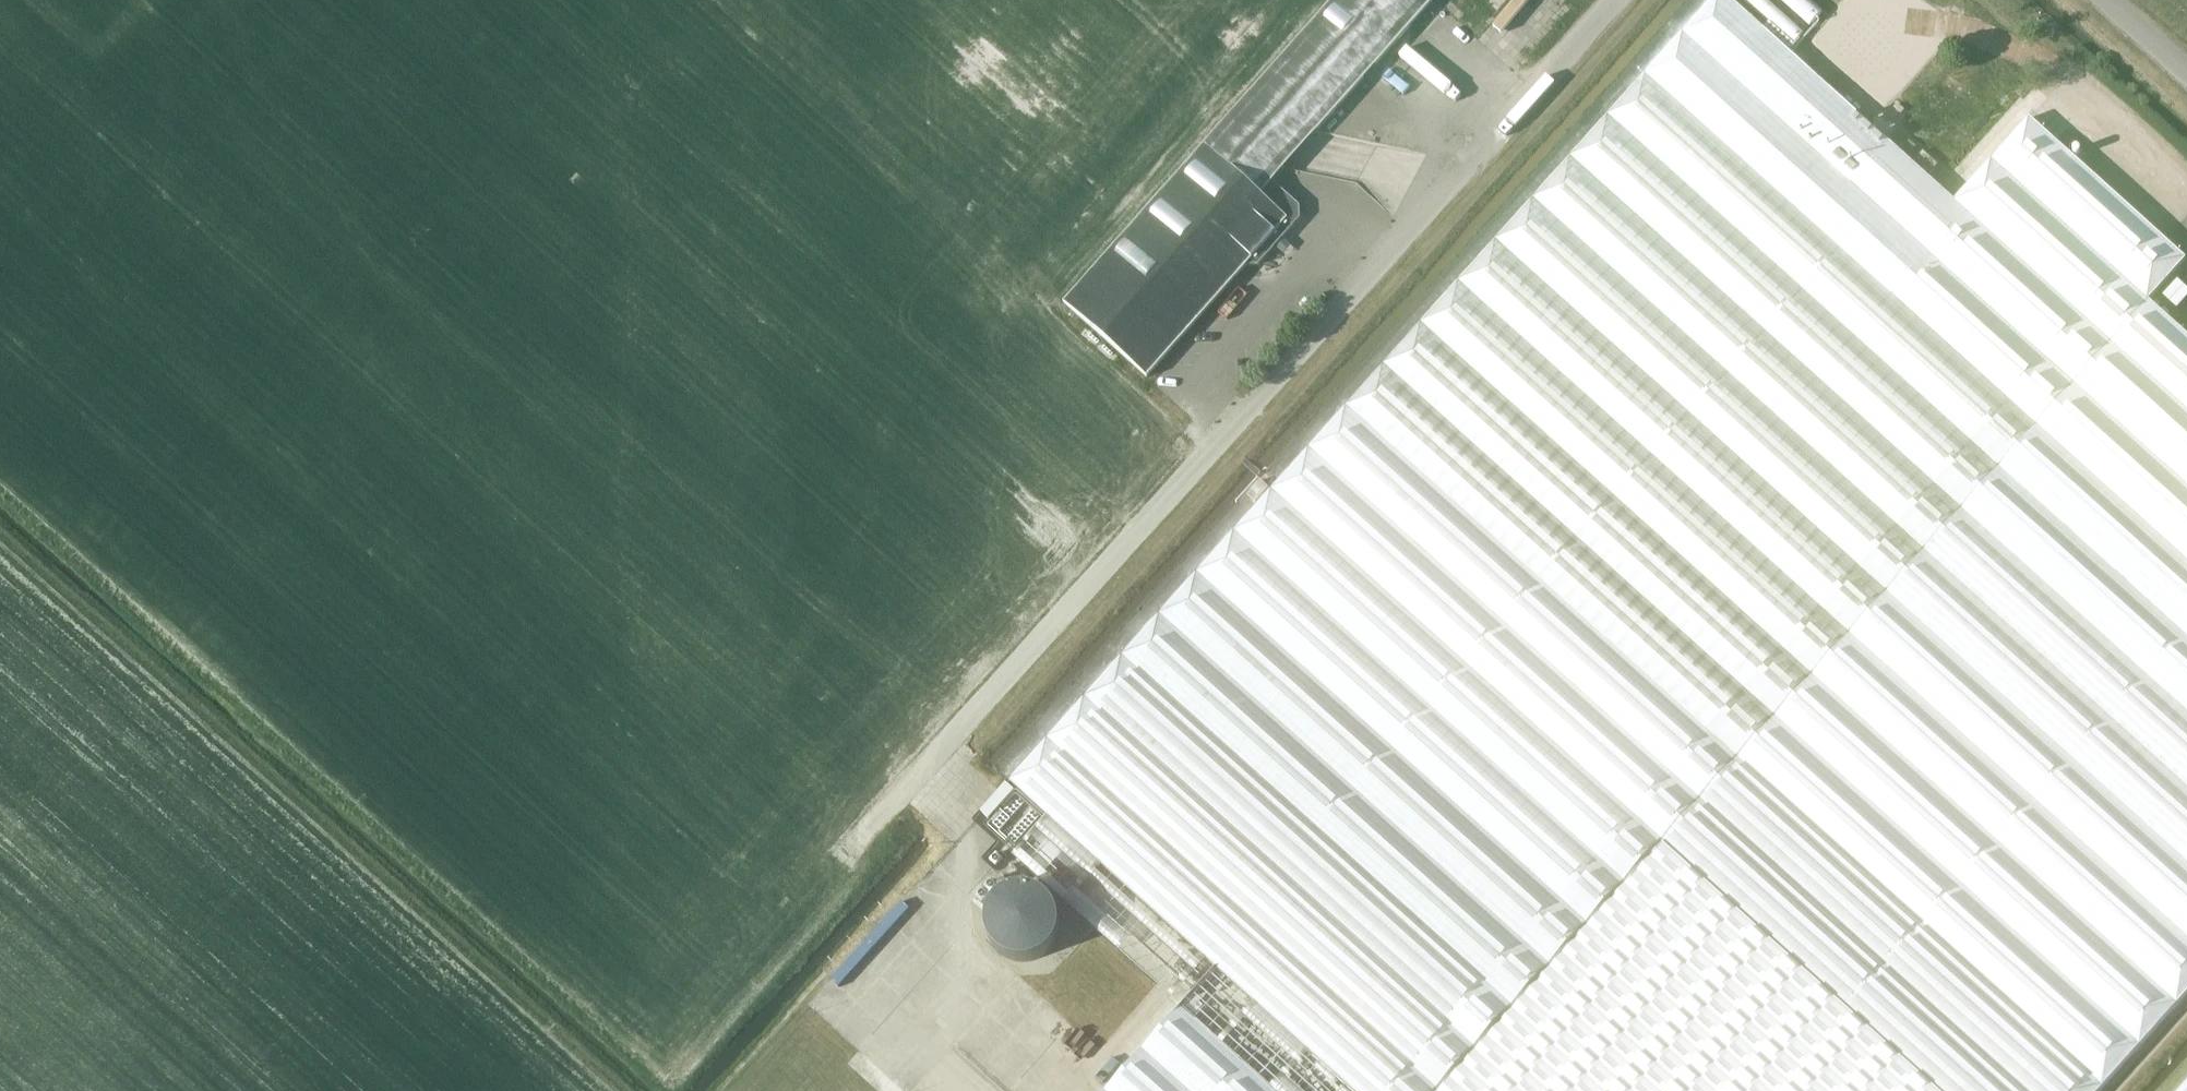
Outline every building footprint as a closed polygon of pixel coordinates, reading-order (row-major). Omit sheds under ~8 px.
[(1272,490),(1010,781),(1049,816),(1014,856),(1183,1007),(1107,1090),(1438,1090),(1663,842),(1940,1090),(2099,1090),(2186,993),(2186,335),(2149,300),(2186,258),(2030,117),(1955,200),(1732,0),(1711,0),(1272,490)] [(1286,167),(1318,131),(1434,0),(1333,0),(1076,289),(1064,302),(1148,377),(1160,363),(1240,273),(1247,266),(1289,219),(1262,195),(1274,181),(1286,167)] [(1793,45),(1805,32),(1770,0),(1744,0),(1793,45)] [(1811,25),(1823,12),(1810,0),(1783,0),(1811,25)] [(1880,113),(1872,122),(1888,137),(1897,128),(1880,113)] [(1931,173),(1939,164),(1923,150),(1915,159),(1931,173)] [(1261,480),(1248,495),(1256,502),(1269,487),(1261,480)] [(2179,1090),(2186,1090),(2186,1082),(2179,1090)]
